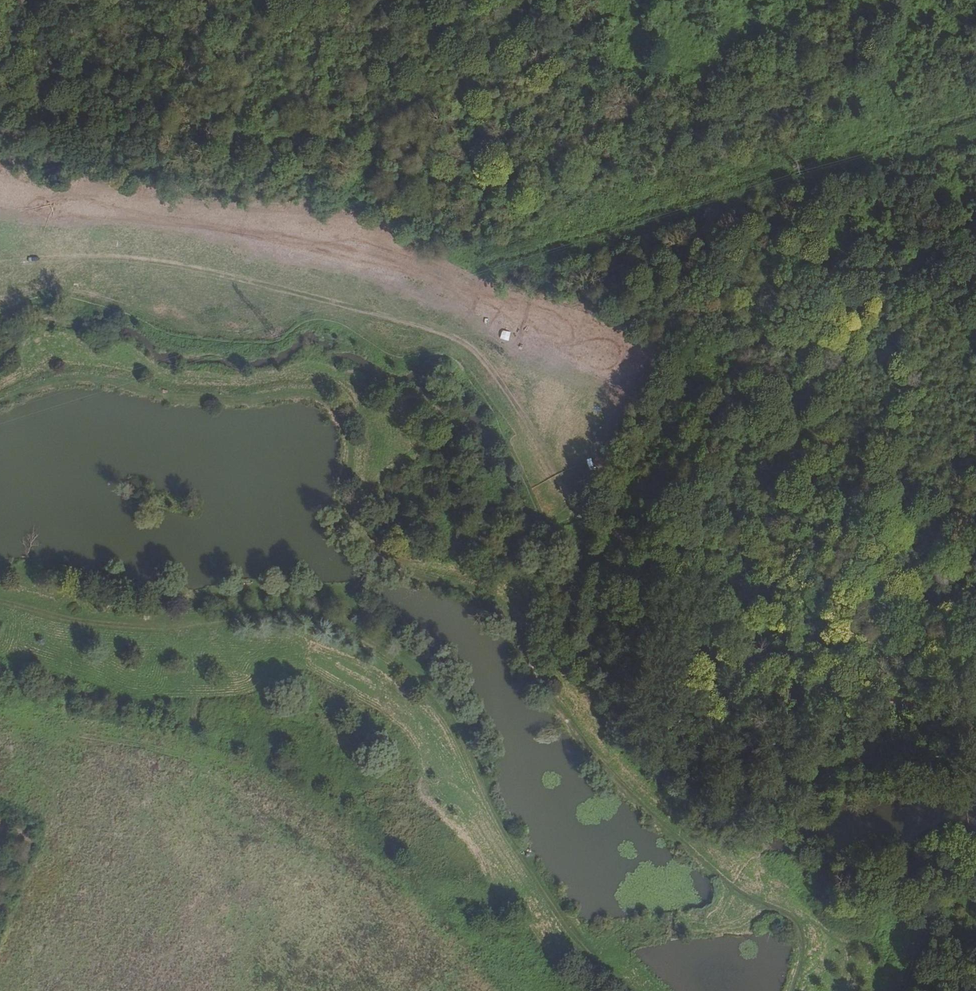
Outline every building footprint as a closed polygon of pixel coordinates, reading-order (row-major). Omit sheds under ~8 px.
[(725,351),(730,340),(721,336),(716,347),(725,351)] [(773,654),(778,640),(763,634),(757,647),(773,654)]
